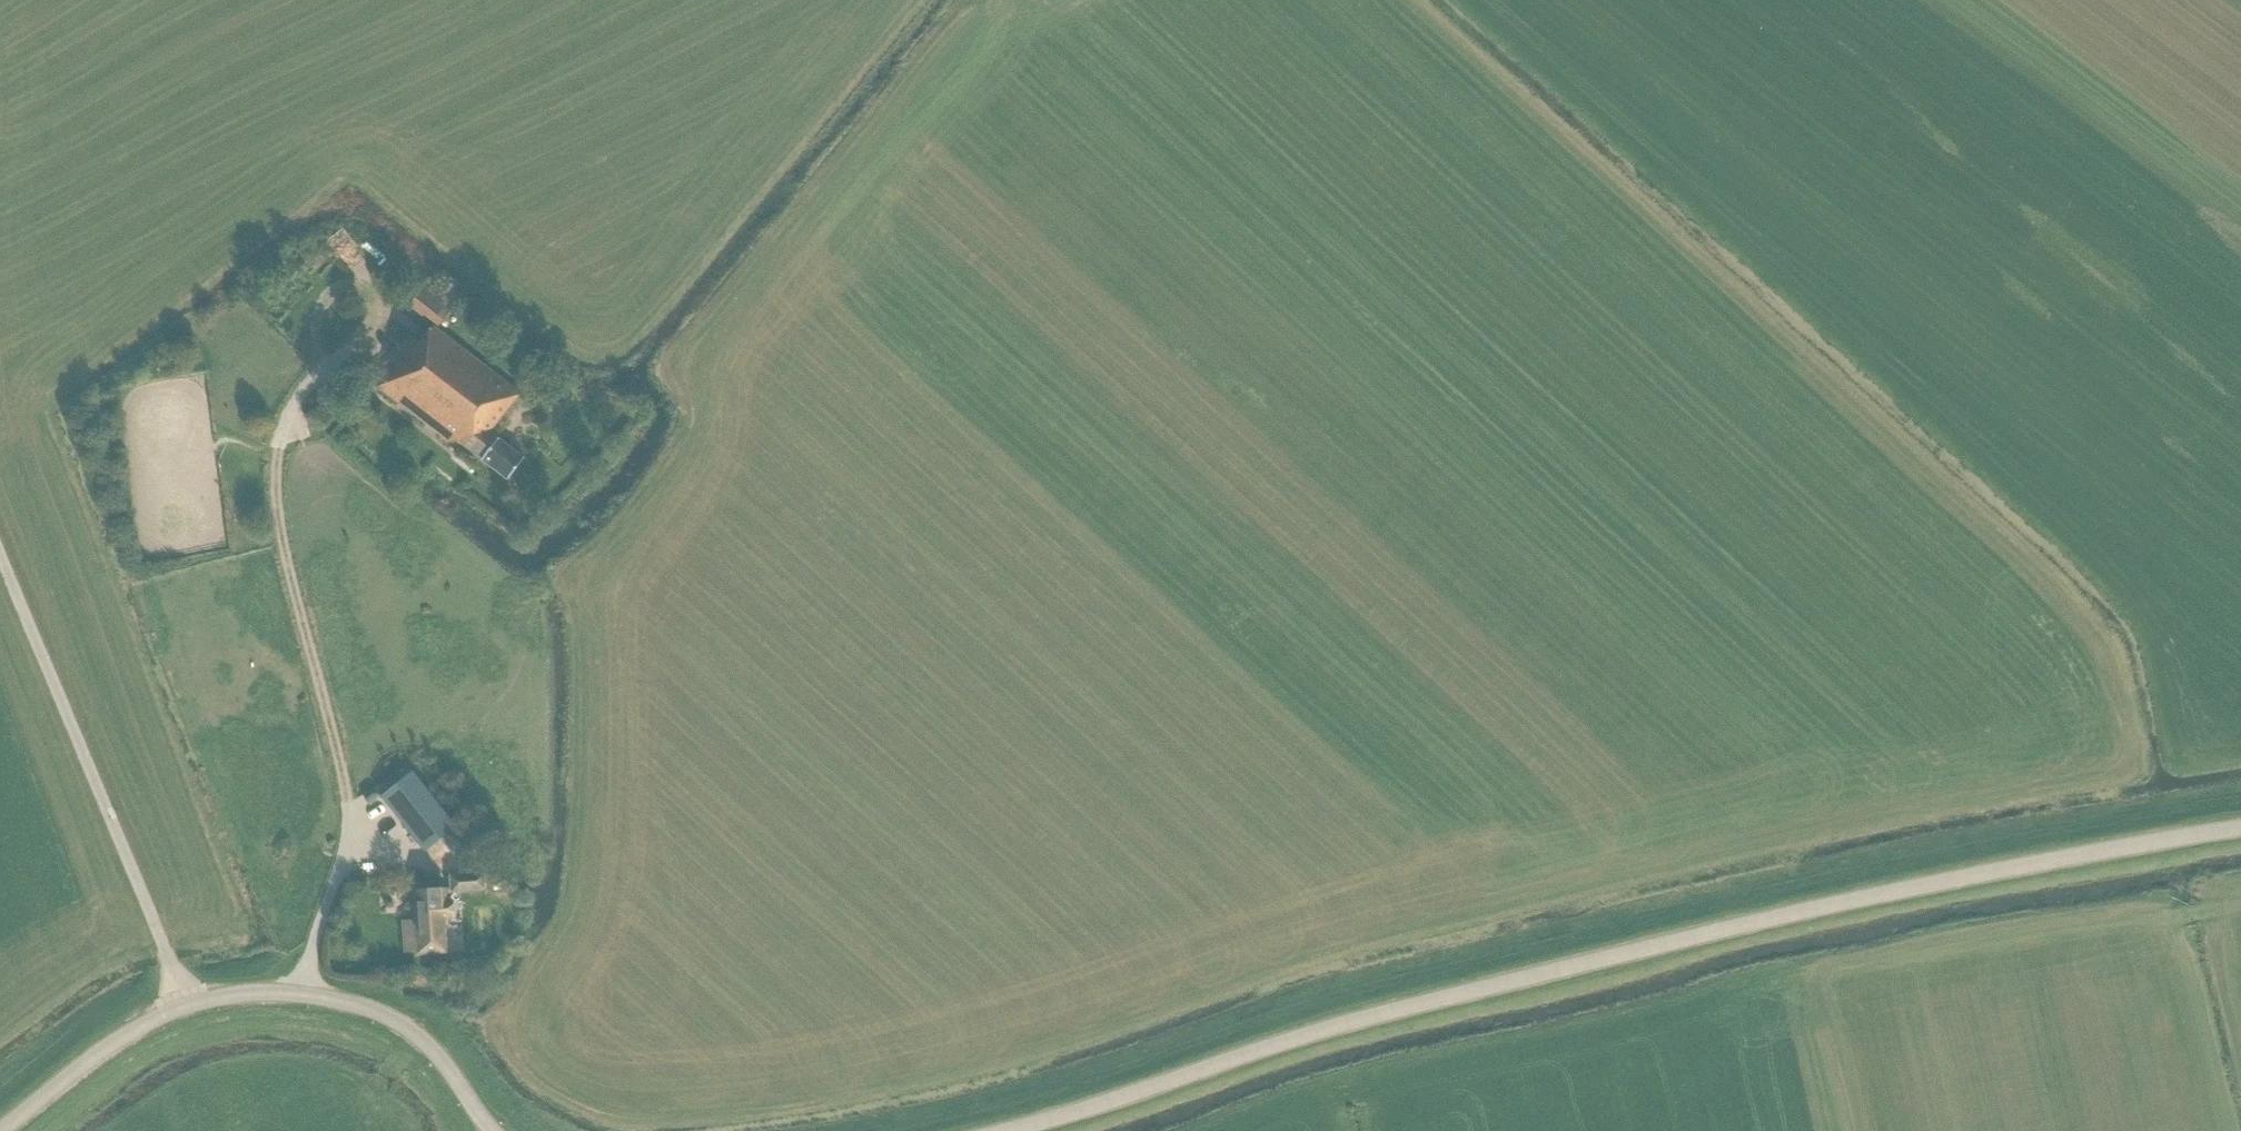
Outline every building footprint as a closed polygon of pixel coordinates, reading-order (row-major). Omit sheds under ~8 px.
[(424,288),(415,298),(408,307),(422,317),(423,315),(439,327),(453,309),(424,288)] [(379,388),(442,437),(456,448),(459,443),(507,480),(524,459),(490,433),(520,394),(433,327),(420,344),(416,341),(379,388)] [(469,844),(438,805),(429,793),(404,813),(444,864),(469,844)] [(451,892),(484,890),(483,875),(450,877),(451,892)] [(414,892),(415,904),(414,904),(415,921),(404,922),(406,952),(417,951),(418,955),(446,953),(444,919),(453,919),(452,902),(448,902),(447,889),(414,892)]
